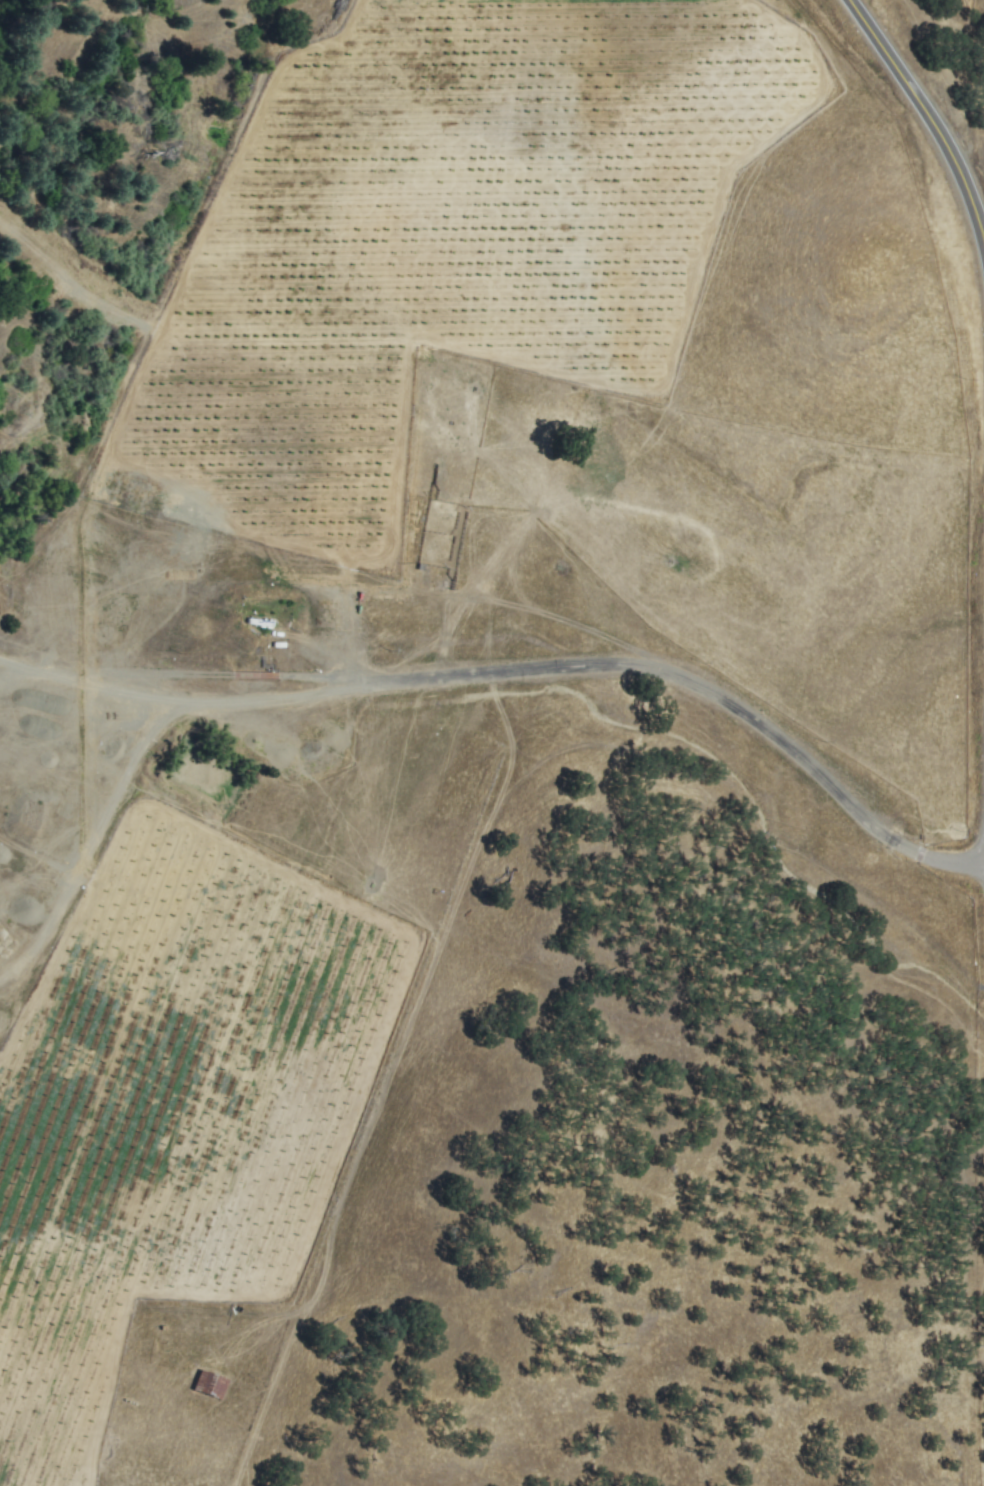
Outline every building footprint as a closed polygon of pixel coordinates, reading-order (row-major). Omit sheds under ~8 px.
[(219,1399),(194,1390),(201,1371),(226,1381),(219,1399)]
